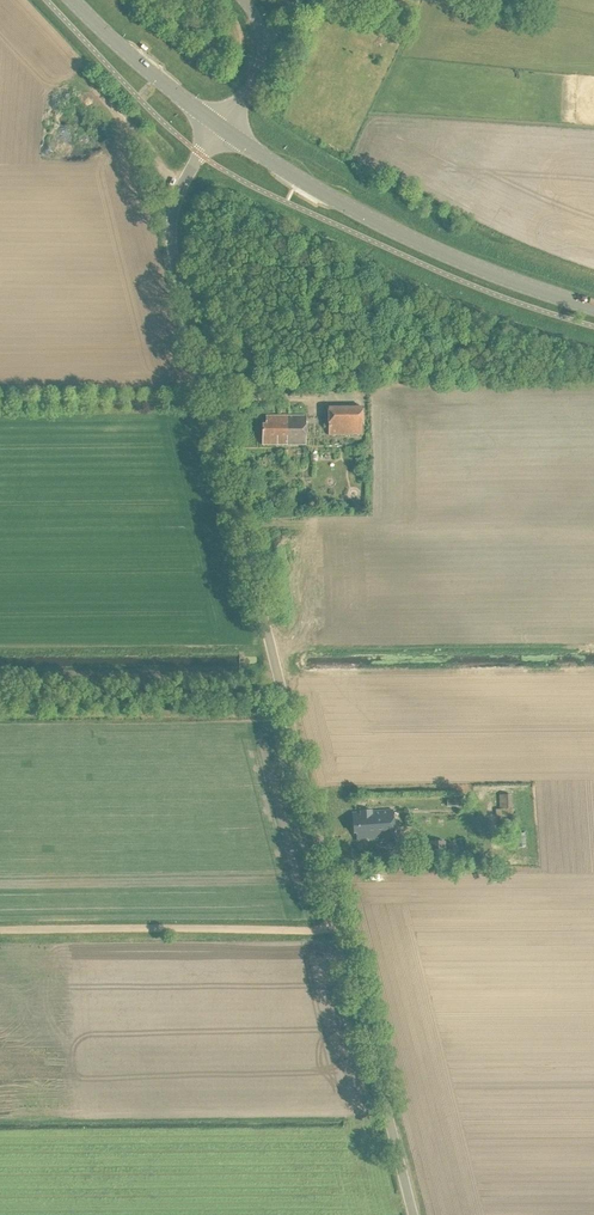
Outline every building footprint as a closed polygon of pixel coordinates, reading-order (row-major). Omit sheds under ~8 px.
[(327,435),(361,435),(361,412),(327,412),(327,435)] [(262,446),(304,445),(304,417),(265,418),(265,425),(262,425),(262,446)] [(500,810),(512,810),(511,795),(499,795),(500,810)] [(395,838),(393,811),(372,812),(372,810),(361,811),(361,812),(354,813),(354,821),(354,832),(357,832),(358,840),(395,838)]
